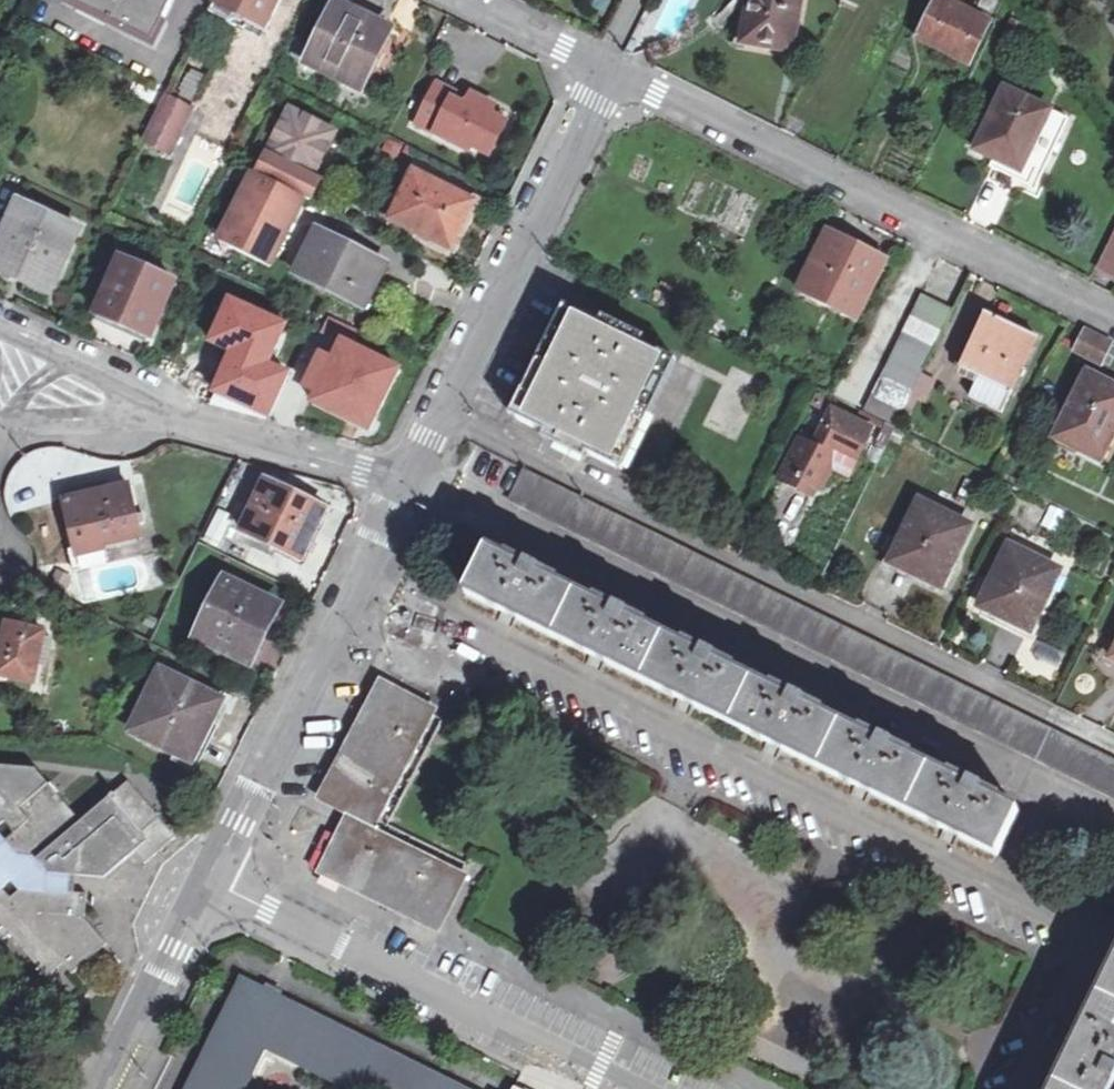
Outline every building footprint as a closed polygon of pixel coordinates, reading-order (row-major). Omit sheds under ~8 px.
[(148,41),(168,0),(74,0),(73,2),(107,21),(106,23),(116,29),(118,26),(148,41)] [(264,27),(276,0),(213,0),(206,13),(240,29),(243,23),(246,16),(264,27)] [(310,55),(354,75),(373,37),(380,41),(390,20),(349,0),(336,0),(310,55)] [(740,41),(793,49),(801,0),(746,0),(740,41)] [(965,18),(950,10),(931,1),(914,37),(965,63),(985,21),(968,11),(965,18)] [(953,3),(950,10),(965,18),(968,11),(953,3)] [(431,87),(413,124),(464,150),(468,142),(488,151),(499,127),(485,119),(491,108),(467,95),(461,107),(448,101),(451,97),(431,87)] [(970,148),(989,157),(1014,169),(1009,178),(1029,187),(1062,118),(1043,109),(999,87),(970,148)] [(178,101),(165,94),(149,127),(163,134),(178,101)] [(330,137),(286,114),(253,178),(301,202),(311,208),(322,186),(309,179),(330,137)] [(1009,178),(1014,169),(989,157),(984,166),(1009,178)] [(442,191),(414,177),(409,175),(385,224),(446,252),(470,205),(442,191)] [(253,178),(250,176),(212,250),(263,276),(301,202),(253,178)] [(45,298),(76,235),(18,209),(0,246),(0,276),(45,298)] [(1096,266),(1113,275),(1113,229),(1096,266)] [(289,280),(372,321),(396,275),(313,233),(289,280)] [(798,292),(850,318),(879,262),(826,235),(798,292)] [(99,318),(147,342),(173,288),(123,265),(99,318)] [(880,420),(890,425),(947,309),(917,294),(859,410),(880,420)] [(284,324),(230,302),(212,344),(235,353),(218,395),(268,416),(286,374),(266,366),(284,324)] [(558,440),(610,466),(665,356),(611,330),(612,327),(606,324),(605,327),(566,309),(513,418),(551,436),(550,440),(556,444),(558,440)] [(995,409),(1029,340),(979,316),(955,366),(972,375),(963,394),(995,409)] [(1106,342),(1079,329),(1068,351),(1095,363),(1106,342)] [(308,407),(363,435),(394,375),(339,347),(329,367),(318,361),(303,391),(314,396),(308,407)] [(1091,456),(1106,426),(1113,412),(1113,389),(1083,373),(1051,436),(1091,456)] [(789,438),(769,477),(804,493),(821,463),(831,468),(836,456),(849,463),(867,426),(827,407),(806,446),(789,438)] [(884,436),(890,425),(880,420),(875,430),(884,436)] [(1091,456),(1101,461),(1113,437),(1113,431),(1106,426),(1091,456)] [(1113,799),(1113,760),(1039,723),(800,606),(723,568),(522,468),(506,501),(1113,799)] [(240,530),(301,559),(323,514),(263,484),(240,530)] [(129,522),(123,490),(58,504),(69,555),(70,562),(64,563),(66,574),(98,568),(95,551),(133,542),(131,530),(139,529),(137,520),(129,522)] [(884,562),(933,586),(960,532),(911,507),(884,562)] [(205,543),(222,549),(234,517),(217,510),(205,543)] [(972,604),(1021,629),(1048,576),(997,550),(972,604)] [(465,596),(999,855),(1020,813),(984,795),(987,790),(972,782),(969,788),(898,752),(900,747),(884,738),(881,744),(811,709),(813,704),(795,696),(793,701),(718,665),(720,660),(705,651),(703,657),(630,621),(632,616),(616,608),(614,613),(541,577),(543,572),(525,564),(523,568),(486,551),(465,596)] [(194,642),(248,668),(277,610),(222,583),(194,642)] [(28,684),(40,634),(5,627),(0,647),(0,677),(28,684)] [(1113,665),(1113,633),(1101,659),(1113,665)] [(131,734),(189,762),(216,704),(158,676),(131,734)] [(379,691),(326,798),(370,820),(423,714),(379,691)] [(6,820),(15,832),(3,842),(16,858),(33,859),(75,820),(32,767),(0,764),(0,825),(6,820)] [(122,783),(75,820),(33,859),(40,867),(46,875),(96,879),(128,852),(136,861),(146,853),(164,837),(148,815),(122,783)] [(344,831),(324,871),(433,926),(453,885),(344,831)] [(3,937),(39,980),(58,965),(67,975),(103,948),(79,916),(81,894),(75,893),(18,887),(6,897),(0,890),(0,939),(3,937)] [(1050,1088),(1103,1088),(1113,1066),(1113,958),(1050,1088)] [(183,1088),(243,1088),(265,1046),(352,1088),(463,1088),(239,978),(217,1022),(183,1088)]
